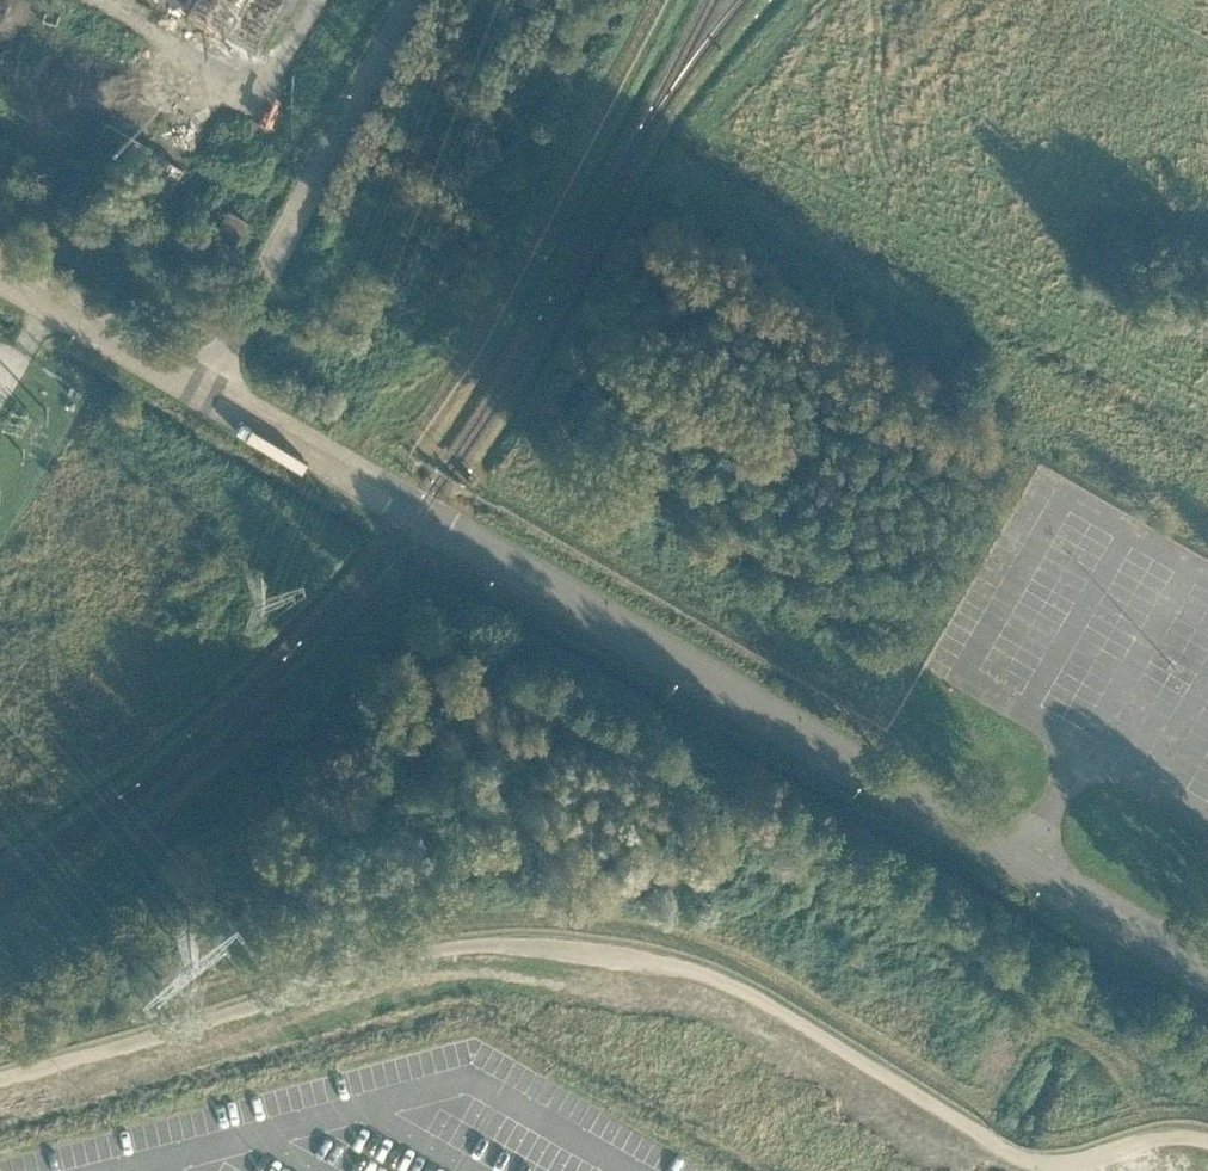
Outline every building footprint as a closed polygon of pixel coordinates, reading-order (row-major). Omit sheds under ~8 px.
[(198,12),(183,37),(234,66),(273,0),(177,0),(198,12)] [(166,111),(123,86),(90,140),(171,188),(188,158),(151,136),(166,111)]
